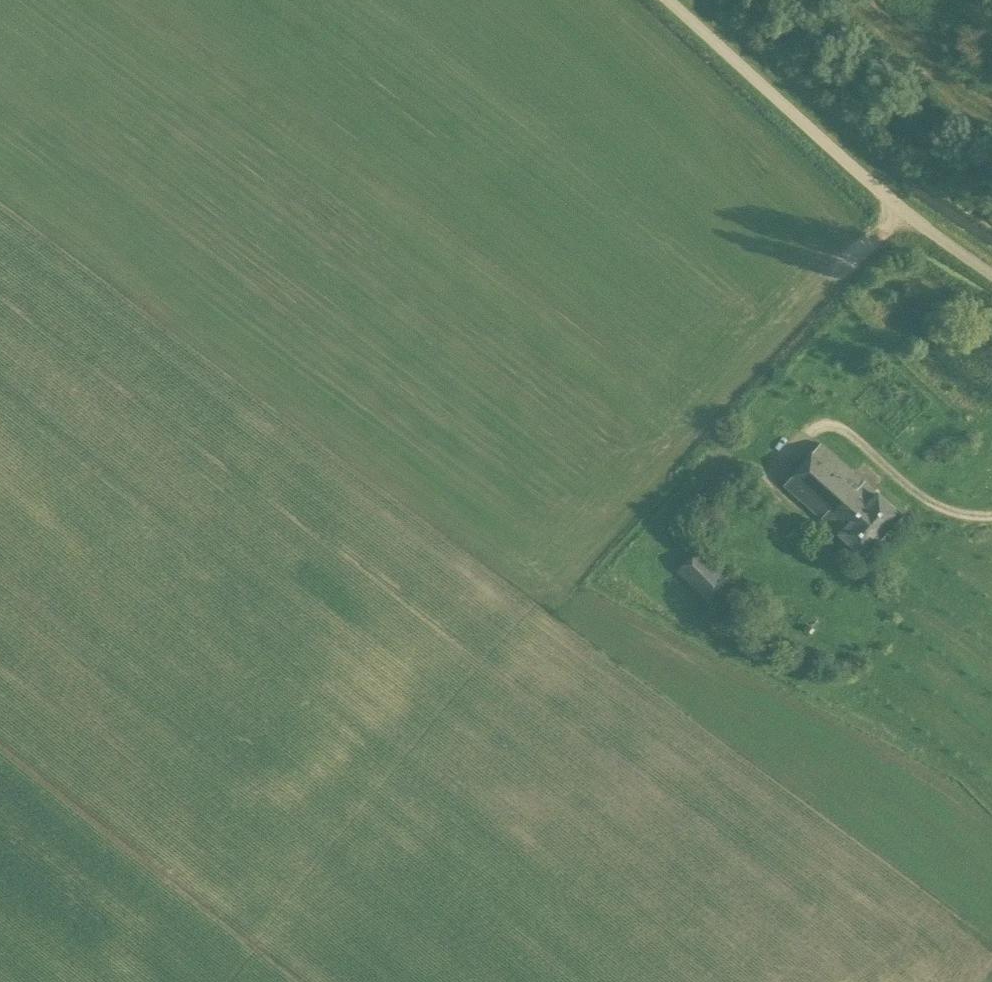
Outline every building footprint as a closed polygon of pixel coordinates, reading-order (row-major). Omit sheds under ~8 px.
[(784,485),(839,534),(839,535),(862,556),(900,516),(877,494),(820,443),(784,485)] [(706,601),(729,578),(699,548),(675,572),(706,601)]
